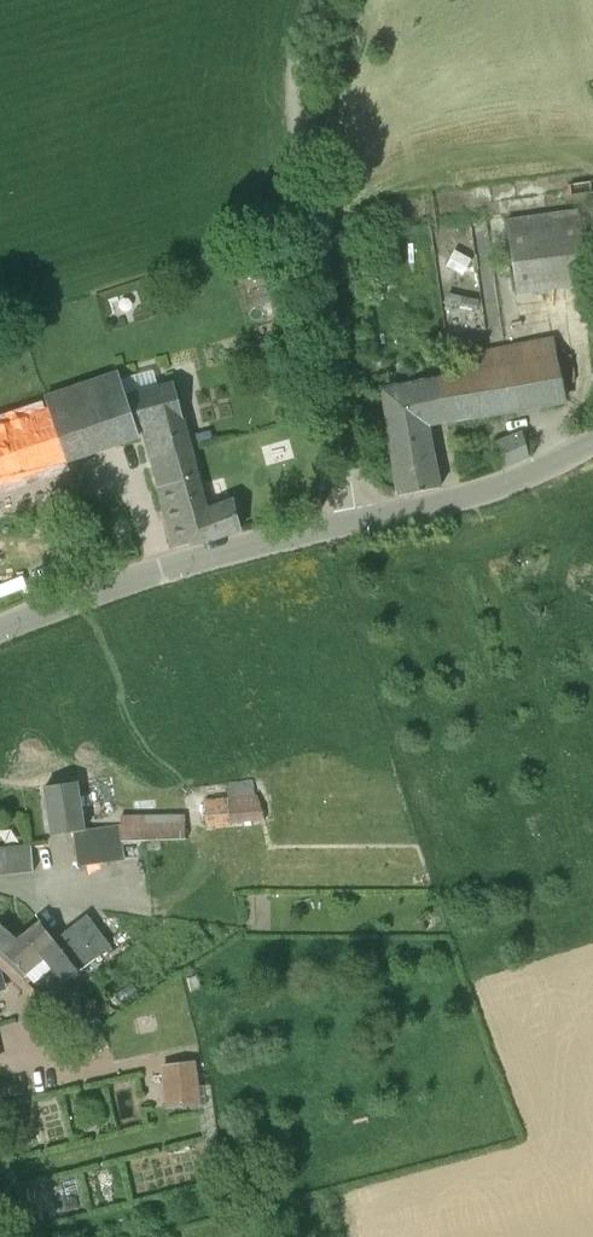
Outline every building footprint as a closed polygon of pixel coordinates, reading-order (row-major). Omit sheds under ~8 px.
[(583,205),(511,214),(520,288),(592,279),(583,205)] [(247,290),(248,308),(272,307),(271,289),(247,290)] [(478,300),(446,292),(444,302),(476,310),(478,300)] [(465,371),(438,376),(447,421),(566,399),(563,384),(558,357),(554,336),(463,353),(464,361),(465,371)] [(290,359),(286,342),(269,347),(273,363),(290,359)] [(175,385),(125,397),(119,376),(45,399),(49,412),(64,461),(139,436),(138,432),(145,429),(152,459),(191,450),(175,385)] [(383,387),(390,433),(399,496),(440,487),(428,425),(447,421),(438,376),(430,377),(383,387)] [(64,461),(49,412),(0,427),(0,483),(64,461)] [(211,431),(191,436),(193,445),(213,440),(211,431)] [(493,448),(498,471),(529,456),(524,433),(493,448)] [(206,509),(197,472),(191,450),(152,459),(160,489),(161,489),(176,548),(213,538),(241,528),(236,509),(234,500),(206,509)] [(121,824),(83,829),(76,782),(45,787),(53,835),(73,832),(78,866),(124,860),(122,844),(145,843),(145,841),(187,839),(185,814),(121,815),(121,824)] [(205,799),(206,826),(230,825),(230,823),(265,820),(258,794),(255,794),(231,797),(205,799)] [(32,845),(0,848),(0,875),(34,872),(32,845)] [(65,983),(111,945),(87,914),(55,940),(39,920),(25,932),(46,957),(45,958),(65,983)] [(25,932),(17,939),(0,923),(0,956),(23,977),(25,976),(45,958),(46,957),(25,932)] [(20,985),(49,1013),(57,1005),(30,980),(25,976),(23,977),(0,956),(0,967),(20,985)] [(201,1113),(200,1104),(201,1104),(196,1061),(161,1064),(166,1108),(190,1105),(191,1114),(201,1113)]
